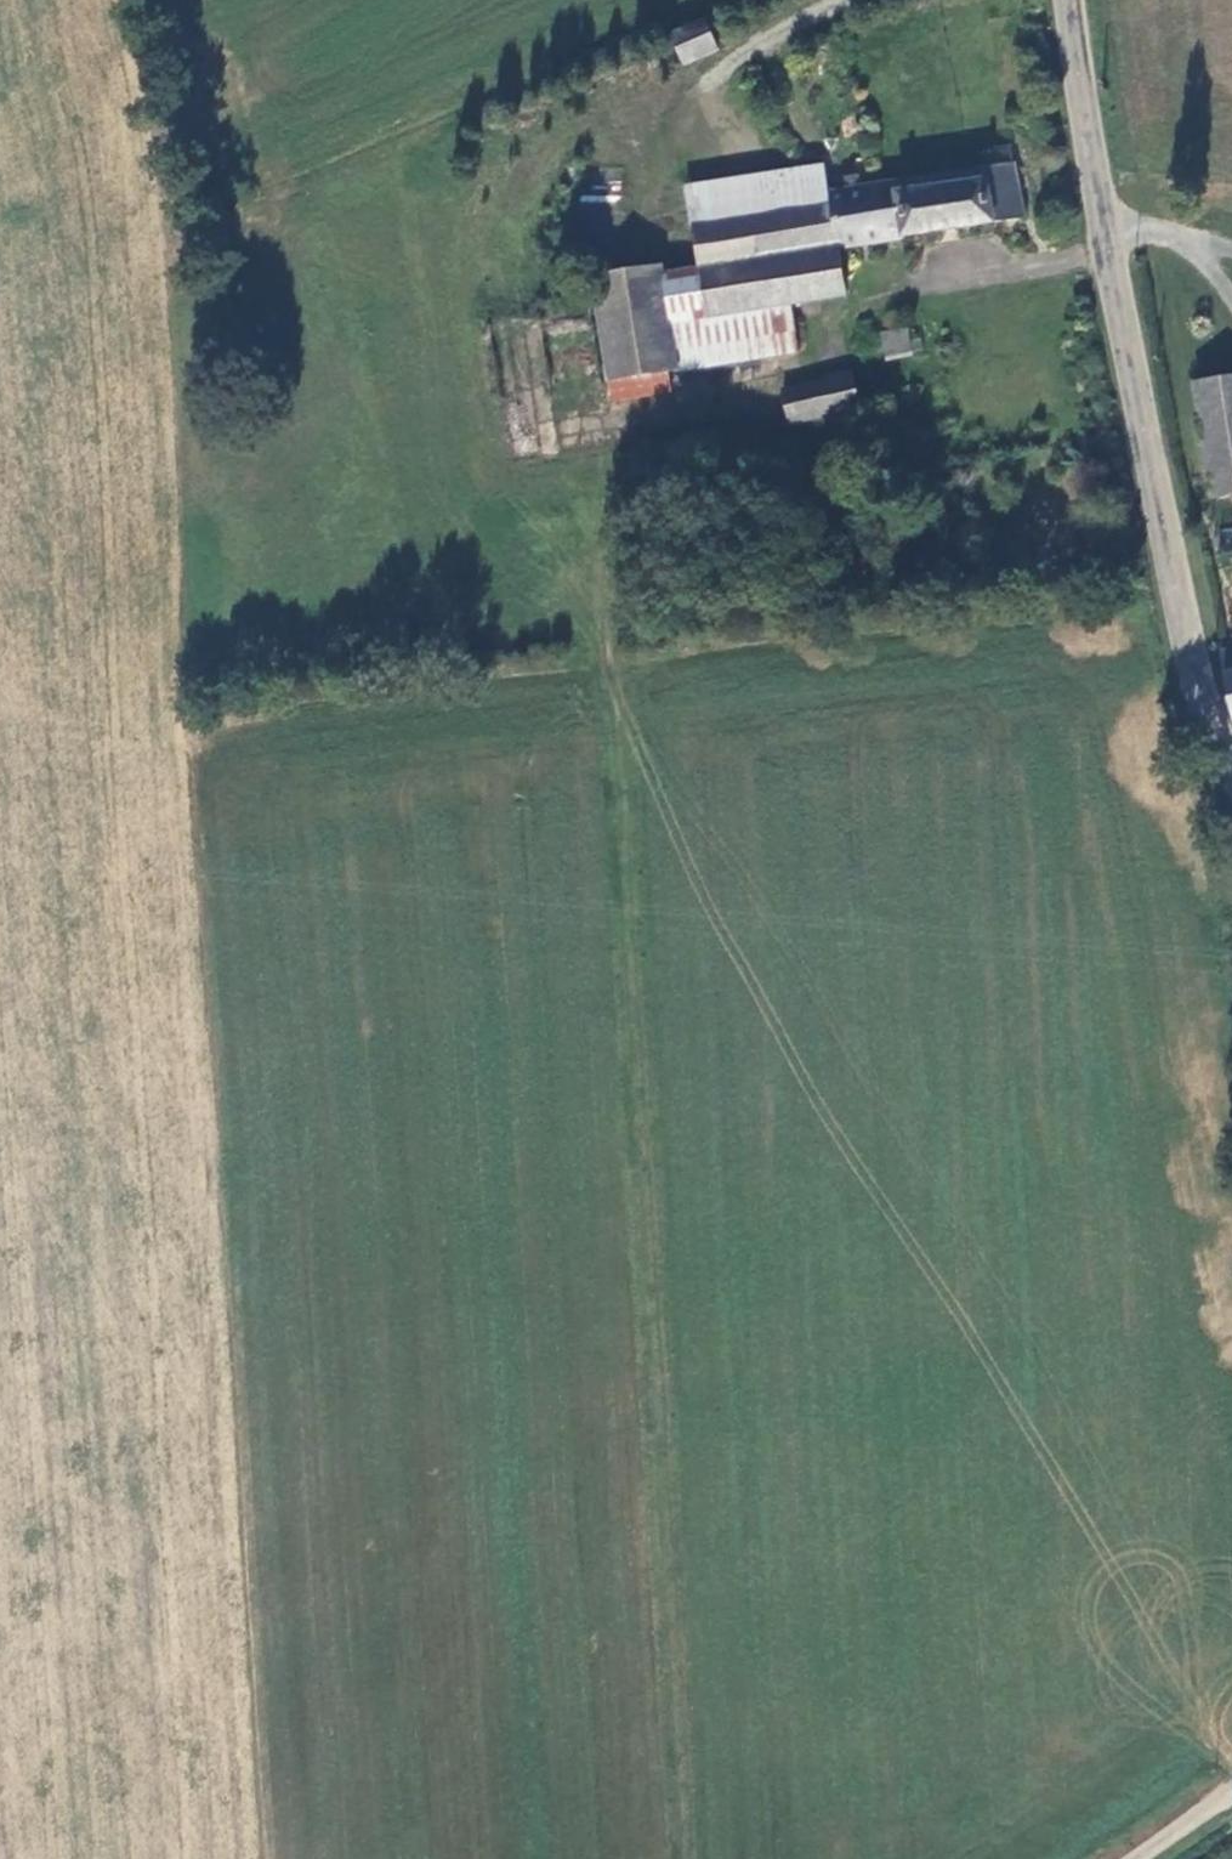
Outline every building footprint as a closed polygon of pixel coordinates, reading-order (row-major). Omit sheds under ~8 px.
[(686,67),(720,55),(708,25),(675,37),(686,67)] [(905,196),(903,184),(827,196),(830,211),(696,230),(700,264),(701,273),(752,267),(758,314),(790,309),(845,303),(841,273),(862,270),(859,252),(1024,227),(1015,168),(981,174),(982,185),(905,196)] [(690,193),(696,230),(830,211),(827,196),(823,174),(690,193)] [(981,174),(903,184),(905,196),(982,185),(981,174)] [(797,356),(790,309),(758,314),(752,267),(701,273),(700,264),(665,270),(679,374),(797,356)] [(679,374),(665,270),(595,280),(611,404),(681,393),(679,374)] [(906,335),(880,340),(886,361),(911,356),(906,335)] [(1197,387),(1215,497),(1231,493),(1231,381),(1197,387)] [(779,398),(786,429),(855,417),(848,385),(779,398)] [(1218,652),(1223,676),(1231,675),(1231,649),(1218,652)] [(1223,676),(1231,715),(1231,675),(1223,676)]
